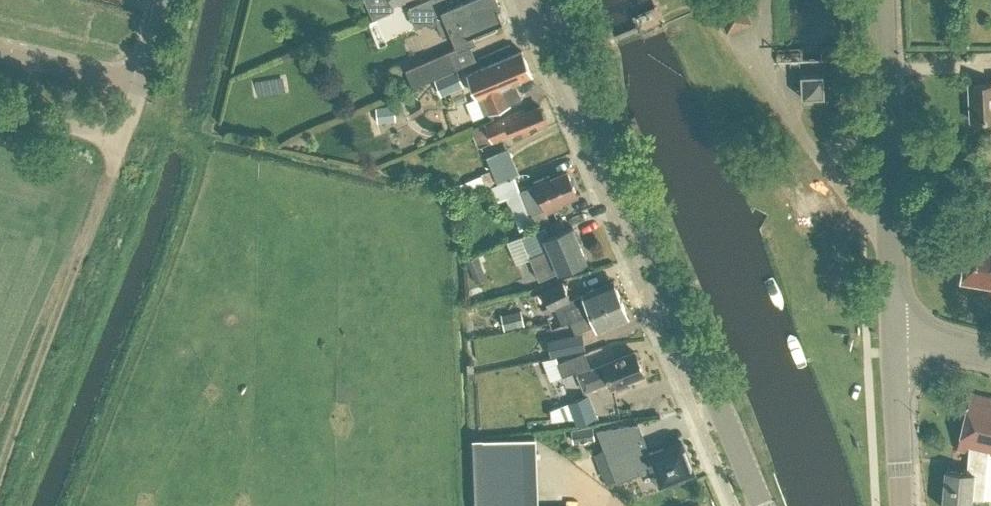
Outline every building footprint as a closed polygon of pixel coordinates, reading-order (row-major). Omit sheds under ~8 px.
[(390,0),(366,0),(373,17),(395,8),(393,4),(392,4),(390,0)] [(509,17),(502,0),(460,0),(459,0),(424,0),(412,5),(420,23),(436,16),(443,35),(452,31),(458,45),(406,67),(413,85),(465,63),(458,47),(477,39),(474,31),(501,20),(501,21),(509,17)] [(718,5),(728,30),(752,20),(744,0),(730,0),(718,5)] [(515,80),(532,72),(523,49),(469,72),(479,96),(483,94),(490,111),(522,97),(515,80)] [(441,94),(463,84),(457,70),(435,79),(441,94)] [(804,96),(804,104),(824,104),(824,95),(825,95),(825,91),(836,91),(836,76),(824,76),(824,72),(801,73),(802,96),(804,96)] [(970,83),(971,119),(990,118),(990,82),(970,83)] [(524,108),(486,123),(493,139),(511,132),(514,137),(528,132),(527,129),(547,121),(541,104),(526,110),(524,108)] [(514,174),(490,184),(497,200),(507,196),(519,227),(534,221),(531,214),(546,207),(547,210),(563,204),(562,200),(578,194),(568,169),(551,176),(550,173),(534,179),(535,183),(520,189),(514,174)] [(545,224),(522,235),(531,256),(551,247),(560,269),(587,258),(573,225),(550,235),(545,224)] [(963,278),(990,282),(990,239),(970,236),(963,278)] [(476,280),(487,276),(478,254),(467,258),(476,280)] [(571,319),(622,297),(614,279),(571,298),(563,281),(543,289),(551,307),(555,305),(563,322),(571,319)] [(629,315),(622,297),(571,319),(576,331),(595,322),(598,329),(629,315)] [(521,308),(501,313),(505,328),(525,323),(521,308)] [(551,354),(583,348),(580,336),(569,338),(568,335),(548,339),(551,354)] [(590,349),(559,361),(564,374),(578,368),(580,372),(579,373),(586,389),(610,379),(613,386),(645,373),(635,350),(591,368),(585,352),(590,350),(590,349)] [(969,450),(967,470),(946,468),(943,505),(970,505),(971,496),(985,497),(989,455),(990,455),(990,396),(971,391),(957,448),(969,450)] [(557,405),(553,417),(569,415),(570,417),(574,416),(577,423),(598,415),(589,392),(557,405)] [(638,422),(598,429),(618,479),(654,465),(661,483),(694,470),(682,440),(664,447),(664,445),(649,450),(638,422)] [(593,424),(572,427),(574,441),(595,438),(593,424)]
